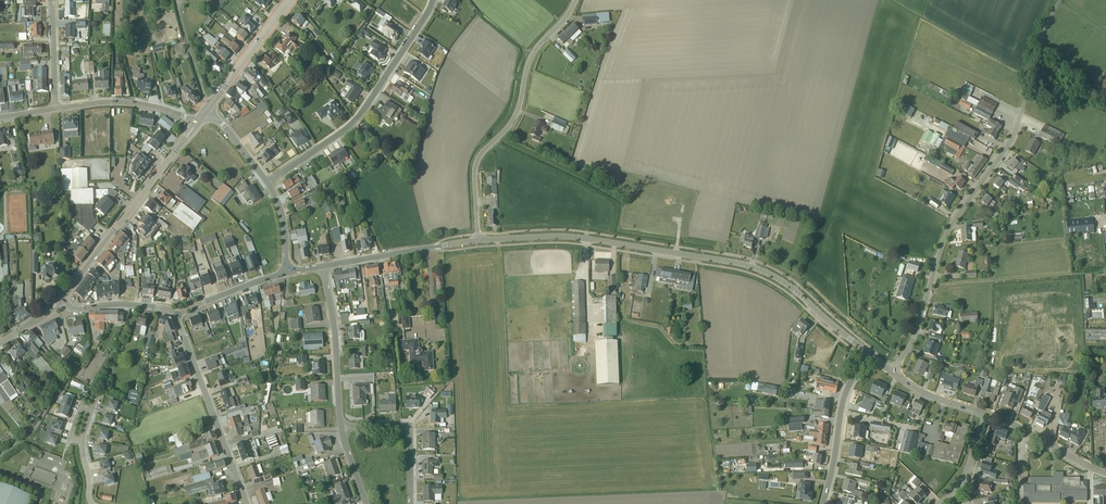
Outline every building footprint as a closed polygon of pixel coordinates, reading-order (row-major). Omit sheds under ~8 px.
[(66,17),(74,17),(73,3),(83,3),(83,0),(66,0),(66,17)] [(108,0),(95,0),(95,5),(102,6),(101,15),(108,15),(108,0)] [(215,7),(219,10),(225,2),(223,0),(224,0),(221,0),(215,7)] [(256,2),(255,4),(260,8),(261,6),(264,9),(269,2),(267,0),(253,0),(256,2)] [(335,0),(323,0),(322,2),(331,9),(334,4),(333,3),(335,0)] [(459,0),(445,0),(445,1),(440,11),(446,14),(447,12),(452,14),(452,13),(454,14),(456,10),(454,10),(459,0)] [(356,1),(351,8),(361,15),(366,8),(356,1)] [(35,3),(23,3),(23,10),(21,10),(21,17),(23,17),(23,18),(32,18),(32,8),(35,8),(35,3)] [(392,19),(378,10),(375,14),(387,21),(382,28),(380,27),(378,31),(382,33),(384,34),(383,36),(389,40),(390,39),(395,41),(399,35),(393,31),(395,28),(392,27),(393,26),(389,23),(392,19)] [(609,22),(609,13),(583,15),(583,25),(597,24),(597,23),(609,22)] [(245,15),(237,25),(250,35),(255,29),(251,26),(252,25),(249,22),(251,19),(245,15)] [(297,17),(292,22),(300,29),(302,26),(305,28),(308,24),(305,22),(306,21),(301,17),(299,19),(297,17)] [(212,21),(208,18),(203,24),(207,27),(212,21)] [(76,25),(66,26),(66,39),(75,39),(75,30),(85,30),(85,26),(88,26),(88,22),(85,22),(85,21),(76,21),(76,25)] [(238,34),(236,37),(244,43),(248,37),(241,32),(241,30),(230,22),(228,26),(231,29),(231,30),(238,34)] [(573,43),(572,42),(578,37),(575,34),(579,30),(580,29),(577,26),(576,27),(573,24),(563,33),(569,39),(573,43)] [(40,38),(40,26),(29,26),(29,29),(30,28),(31,38),(40,38)] [(372,35),(363,29),(357,38),(362,41),(365,37),(369,40),(372,35)] [(312,36),(305,30),(302,34),(309,39),(312,36)] [(563,33),(557,39),(561,43),(563,45),(566,48),(569,45),(570,46),(573,43),(569,39),(563,33)] [(297,45),(296,45),(294,43),(297,39),(290,34),(285,40),(284,39),(281,42),(282,43),(279,47),(277,46),(275,49),(286,58),(293,49),(295,50),(297,49),(297,47),(297,45)] [(217,42),(208,35),(204,39),(214,46),(217,42)] [(229,46),(227,49),(235,55),(239,49),(232,44),(233,43),(234,44),(236,41),(227,35),(225,37),(224,36),(221,41),(229,46)] [(386,50),(373,42),(369,47),(373,49),(369,55),(378,61),(379,59),(380,60),(383,60),(384,57),(383,55),(383,54),(384,52),(386,50)] [(435,49),(424,42),(417,53),(430,61),(432,57),(430,56),(435,49)] [(163,52),(161,44),(150,48),(152,54),(153,53),(153,54),(163,52)] [(449,52),(439,45),(437,48),(447,54),(449,52)] [(41,46),(22,46),(23,58),(34,58),(34,55),(41,54),(41,46)] [(170,58),(171,61),(177,59),(176,55),(185,53),(183,46),(171,50),(174,57),(170,58)] [(219,52),(216,55),(225,62),(230,55),(218,46),(215,49),(219,52)] [(565,52),(573,61),(577,57),(568,49),(565,52)] [(219,59),(209,51),(205,55),(212,61),(209,64),(213,67),(212,69),(219,75),(223,70),(215,63),(219,59)] [(266,65),(265,67),(270,70),(274,65),(275,66),(277,64),(280,61),(272,55),(270,58),(268,56),(263,63),(266,65)] [(37,61),(19,62),(20,71),(31,70),(30,66),(37,66),(37,61)] [(411,62),(403,72),(418,82),(425,71),(411,62)] [(357,63),(351,72),(364,80),(369,73),(371,74),(374,71),(363,64),(361,66),(357,63)] [(590,75),(592,64),(585,63),(583,74),(590,75)] [(323,75),(328,70),(323,65),(321,68),(319,71),(323,75)] [(144,75),(140,74),(140,69),(137,68),(138,67),(134,66),(134,68),(133,68),(132,72),(133,73),(132,79),(138,80),(137,89),(146,90),(145,92),(150,93),(151,81),(143,80),(144,75)] [(32,69),(32,80),(37,80),(46,80),(46,69),(32,69)] [(251,70),(247,75),(254,81),(253,82),(256,84),(259,82),(264,87),(267,84),(262,77),(259,75),(258,76),(251,70)] [(123,72),(114,71),(114,78),(118,78),(118,88),(115,88),(115,96),(121,96),(121,88),(122,88),(123,72)] [(335,71),(332,75),(338,80),(341,75),(335,71)] [(99,72),(99,78),(95,78),(95,90),(108,90),(108,72),(99,72)] [(66,73),(60,73),(60,88),(61,88),(61,97),(68,97),(68,87),(65,87),(65,82),(69,81),(69,75),(66,75),(66,73)] [(46,80),(37,80),(37,92),(48,92),(48,88),(46,88),(46,80)] [(87,80),(73,82),(74,91),(83,90),(83,91),(88,91),(87,80)] [(347,86),(340,96),(352,103),(358,94),(355,92),(357,88),(347,81),(345,85),(347,86)] [(170,98),(171,100),(176,98),(176,97),(180,96),(176,83),(172,84),(174,88),(169,89),(168,85),(163,86),(166,95),(167,95),(168,98),(170,98)] [(235,92),(241,97),(248,102),(250,99),(246,96),(245,92),(247,89),(240,83),(236,89),(237,89),(235,92)] [(295,96),(299,99),(304,95),(304,96),(310,90),(306,85),(300,91),(295,96)] [(395,85),(391,92),(406,102),(413,92),(403,86),(401,89),(395,85)] [(7,87),(10,103),(23,100),(22,92),(16,93),(15,86),(7,87)] [(187,100),(195,105),(196,104),(197,105),(198,103),(197,102),(199,100),(191,94),(192,93),(184,87),(181,91),(189,97),(187,100)] [(235,92),(231,89),(226,95),(236,103),(241,97),(235,92)] [(260,89),(256,92),(260,97),(264,95),(260,89)] [(982,97),(980,103),(977,107),(991,115),(997,105),(992,102),(982,97)] [(234,106),(228,100),(224,105),(231,110),(233,113),(234,112),(236,114),(232,117),(234,120),(241,115),(239,112),(234,106)] [(960,105),(970,110),(972,105),(962,100),(960,105)] [(342,112),(334,101),(323,109),(323,108),(316,113),(320,120),(327,116),(331,120),(335,117),(334,116),(336,114),(337,116),(342,112)] [(381,106),(375,116),(385,122),(384,124),(389,127),(396,117),(397,118),(399,115),(395,113),(398,109),(387,102),(384,108),(381,106)] [(267,110),(261,103),(259,105),(256,108),(263,113),(267,110)] [(902,104),(899,112),(904,114),(908,107),(907,107),(902,104)] [(245,107),(239,112),(241,115),(243,118),(249,113),(245,107)] [(977,107),(974,113),(984,118),(988,121),(991,115),(977,107)] [(296,121),(291,113),(289,115),(287,111),(283,115),(285,118),(284,118),(289,126),(296,121)] [(141,116),(139,125),(152,128),(154,118),(150,117),(150,118),(141,116)] [(164,118),(159,124),(169,131),(172,126),(171,125),(171,124),(164,118)] [(934,118),(932,123),(939,127),(941,122),(934,118)] [(63,122),(64,134),(79,132),(78,121),(72,121),(72,119),(67,120),(68,122),(63,122)] [(261,131),(272,122),(270,119),(258,127),(261,131)] [(553,120),(550,127),(562,133),(565,126),(553,120)] [(536,121),(530,134),(534,136),(532,140),(539,143),(541,139),(538,137),(541,130),(545,132),(547,129),(543,127),(544,125),(541,123),(536,121)] [(942,121),(940,127),(948,130),(950,125),(942,121)] [(970,138),(975,140),(979,133),(958,121),(955,128),(954,129),(970,138)] [(991,129),(998,133),(1001,127),(995,123),(994,123),(990,121),(989,123),(986,121),(983,125),(987,127),(991,129)] [(994,139),(998,133),(991,129),(989,131),(985,128),(983,132),(988,135),(987,135),(994,139)] [(1059,146),(1063,138),(1043,128),(1039,137),(1044,139),(1055,144),(1059,146)] [(7,147),(7,141),(12,141),(12,139),(13,139),(12,129),(5,130),(6,131),(2,132),(2,130),(0,131),(0,148),(7,147)] [(151,136),(149,138),(159,146),(167,135),(159,129),(153,138),(151,136)] [(301,132),(300,131),(290,138),(297,148),(307,141),(305,138),(308,136),(304,130),(301,132)] [(26,141),(28,152),(42,150),(42,146),(50,145),(54,144),(52,132),(52,131),(44,133),(44,134),(27,136),(28,141),(26,141)] [(934,132),(928,143),(936,147),(941,136),(934,132)] [(262,144),(255,133),(247,139),(250,142),(252,144),(250,145),(254,150),(262,144)] [(889,137),(885,146),(886,146),(890,148),(891,149),(895,139),(889,137)] [(159,146),(149,138),(148,140),(149,141),(143,149),(149,154),(152,149),(155,151),(159,146)] [(944,138),(938,148),(942,150),(949,154),(948,156),(952,158),(953,156),(958,159),(962,152),(964,149),(944,138)] [(266,164),(273,158),(273,157),(278,153),(273,147),(275,145),(274,145),(276,143),(274,141),(272,142),(270,139),(266,145),(267,146),(265,148),(268,151),(264,154),(265,155),(261,158),(266,164)] [(1040,143),(1036,142),(1032,139),(1025,151),(1033,155),(1040,143)] [(1047,142),(1042,150),(1048,153),(1053,144),(1047,142)] [(70,160),(69,149),(60,149),(60,161),(70,160)] [(342,149),(338,152),(337,151),(334,153),(341,164),(344,162),(343,160),(350,155),(347,150),(344,152),(342,149)] [(331,156),(327,159),(329,162),(326,164),(330,169),(333,167),(337,164),(338,166),(341,164),(334,153),(331,155),(331,156)] [(150,164),(138,154),(133,159),(130,175),(132,176),(131,177),(131,179),(133,180),(135,180),(137,179),(138,180),(150,164)] [(976,160),(977,160),(973,165),(969,162),(964,169),(967,171),(968,171),(969,172),(968,173),(974,178),(987,160),(981,155),(978,159),(977,158),(976,160)] [(1022,160),(1017,156),(1015,160),(1013,159),(1007,166),(1013,170),(1014,170),(1017,173),(1019,170),(1025,162),(1022,160)] [(201,166),(193,159),(190,163),(198,170),(201,166)] [(938,162),(936,166),(952,175),(954,170),(938,162)] [(178,173),(176,175),(185,181),(188,183),(190,180),(189,179),(192,175),(189,173),(191,170),(187,168),(186,169),(183,167),(179,173),(178,173)] [(878,169),(876,176),(883,178),(885,171),(878,169)] [(62,192),(72,192),(89,191),(88,170),(61,171),(62,192)] [(488,195),(493,195),(493,198),(492,198),(493,203),(494,209),(498,209),(497,195),(495,177),(495,173),(487,173),(487,178),(488,195)] [(1025,180),(1016,174),(1013,178),(1023,185),(1026,181),(1024,180),(1025,180)] [(286,191),(299,181),(296,176),(282,186),(286,191)] [(313,176),(309,178),(314,185),(316,188),(319,186),(317,183),(318,182),(313,176)] [(955,186),(956,186),(960,189),(965,182),(961,179),(958,177),(956,181),(951,178),(949,179),(945,184),(953,189),(955,186)] [(1025,187),(1012,178),(1008,182),(1017,188),(1018,187),(1023,191),(1025,187)] [(1004,182),(998,179),(994,185),(999,189),(1004,192),(1007,189),(1001,186),(1004,182)] [(291,200),(299,195),(299,194),(303,192),(302,189),(306,187),(304,184),(306,183),(304,180),(299,183),(300,186),(291,191),(292,192),(288,194),(291,200)] [(237,189),(240,194),(244,192),(246,195),(243,197),(247,202),(250,200),(253,204),(261,199),(252,186),(248,188),(244,181),(242,182),(244,184),(237,189)] [(222,207),(234,193),(223,185),(212,199),(222,207)] [(184,186),(175,196),(197,214),(206,203),(184,186)] [(307,208),(317,203),(314,197),(319,195),(316,188),(310,191),(303,195),(305,198),(297,202),(298,203),(293,205),(296,211),(306,207),(307,208)] [(1097,189),(1099,199),(1105,198),(1105,188),(1097,189)] [(950,193),(945,190),(943,193),(946,196),(942,202),(948,207),(955,197),(950,193)] [(94,221),(94,199),(94,191),(89,191),(72,192),(72,220),(89,233),(97,222),(94,221)] [(108,191),(94,191),(94,199),(102,199),(95,209),(104,216),(113,205),(106,201),(108,198),(108,191)] [(161,197),(158,200),(171,210),(177,202),(166,194),(165,195),(162,193),(160,197),(161,197)] [(996,203),(990,199),(986,196),(981,202),(987,206),(989,203),(994,206),(996,203)] [(940,204),(929,197),(926,201),(937,208),(940,204)] [(156,217),(157,215),(160,219),(158,223),(175,237),(193,231),(173,216),(159,205),(157,207),(151,202),(145,209),(156,217)] [(202,220),(181,205),(173,216),(193,231),(202,220)] [(994,213),(986,207),(983,211),(991,217),(994,219),(995,218),(996,219),(999,214),(996,212),(995,214),(994,213)] [(496,221),(495,211),(488,211),(490,227),(496,226),(496,221)] [(143,242),(151,238),(158,228),(144,217),(138,224),(142,227),(140,228),(141,229),(140,231),(142,232),(139,235),(140,240),(143,242)] [(1065,222),(1063,222),(1064,236),(1068,236),(1069,236),(1095,233),(1093,219),(1093,218),(1066,220),(1066,222),(1065,222)] [(963,242),(968,241),(972,241),(976,241),(975,231),(976,231),(976,227),(982,227),(982,222),(973,223),(973,227),(971,227),(962,228),(963,242)] [(757,232),(756,238),(764,239),(764,237),(767,238),(769,229),(766,228),(767,225),(760,223),(759,226),(757,232)] [(123,229),(120,234),(130,241),(127,233),(123,229)] [(305,229),(291,232),(291,241),(292,241),(293,245),(302,243),(307,243),(307,242),(305,229)] [(338,229),(332,230),(335,244),(340,243),(338,229)] [(365,241),(356,242),(358,252),(362,252),(369,251),(368,246),(371,245),(368,231),(363,232),(365,241)] [(321,247),(317,247),(318,256),(322,256),(322,257),(329,256),(328,247),(330,247),(328,237),(327,237),(327,233),(321,234),(321,238),(319,238),(321,247)] [(120,234),(115,241),(127,251),(130,248),(128,247),(130,245),(128,243),(130,241),(120,234)] [(216,241),(216,240),(214,235),(199,240),(201,246),(216,241)] [(79,239),(75,245),(88,255),(95,244),(86,236),(82,241),(79,239)] [(345,243),(341,244),(342,253),(349,252),(349,248),(350,248),(349,236),(345,237),(345,243)] [(751,248),(753,243),(754,238),(742,236),(741,242),(744,243),(744,246),(751,248)] [(235,246),(232,239),(224,242),(226,249),(235,246)] [(115,241),(111,245),(124,255),(124,256),(126,257),(127,255),(126,254),(127,251),(115,241)] [(307,243),(302,243),(303,251),(300,252),(301,260),(307,259),(306,251),(308,251),(307,243)] [(81,263),(88,255),(75,245),(73,244),(67,252),(81,263)] [(124,255),(111,245),(107,250),(120,260),(120,264),(119,270),(119,271),(124,271),(124,255)] [(969,254),(959,252),(955,266),(964,269),(969,254)] [(105,253),(101,259),(97,264),(109,274),(113,268),(116,264),(118,265),(117,267),(117,270),(119,270),(120,264),(105,253)] [(257,267),(252,253),(243,256),(249,272),(254,270),(253,267),(255,266),(255,267),(257,267)] [(227,280),(219,257),(214,259),(215,263),(211,265),(218,283),(227,280)] [(242,275),(236,257),(227,260),(233,278),(242,275)] [(595,266),(595,271),(608,272),(608,268),(609,263),(609,260),(600,260),(595,260),(595,266)] [(920,265),(910,262),(908,269),(917,272),(920,265)] [(56,265),(42,267),(43,269),(40,270),(42,278),(44,279),(45,282),(49,281),(49,280),(53,279),(53,281),(59,280),(58,275),(60,274),(61,273),(61,272),(59,270),(59,267),(57,268),(56,265)] [(398,265),(390,266),(394,290),(398,289),(397,276),(401,275),(400,269),(398,269),(398,265)] [(132,266),(125,267),(126,277),(130,276),(130,278),(134,277),(132,266)] [(394,290),(390,266),(384,266),(384,271),(383,272),(384,277),(387,277),(389,287),(387,287),(388,291),(394,290)] [(374,287),(371,268),(362,269),(364,279),(369,278),(371,288),(374,287)] [(656,268),(655,277),(660,278),(659,282),(667,283),(670,284),(671,280),(672,280),(673,270),(661,268),(661,269),(656,268)] [(142,295),(148,296),(151,279),(150,275),(149,269),(144,269),(145,278),(143,278),(142,286),(143,286),(142,295)] [(92,270),(88,276),(96,282),(109,281),(108,279),(104,280),(98,278),(100,276),(92,270)] [(157,298),(164,299),(167,283),(168,277),(166,270),(165,270),(163,280),(161,280),(157,298)] [(190,283),(189,283),(191,292),(202,289),(197,274),(196,270),(191,271),(192,277),(191,277),(190,280),(191,281),(189,282),(190,283)] [(359,270),(347,272),(350,289),(351,293),(354,292),(353,284),(356,283),(356,282),(361,281),(359,270)] [(671,280),(670,284),(674,285),(681,286),(681,285),(689,286),(689,283),(690,279),(694,280),(695,275),(691,274),(676,271),(673,270),(672,280),(671,280)] [(206,271),(197,274),(202,289),(211,286),(206,271)] [(347,272),(341,273),(343,290),(350,289),(347,272)] [(343,290),(341,273),(334,274),(335,283),(336,283),(337,293),(343,292),(343,290)] [(639,274),(636,286),(646,288),(648,276),(639,274)] [(914,279),(904,275),(897,297),(907,300),(914,279)] [(88,276),(81,284),(90,291),(96,282),(88,276)] [(19,312),(24,320),(29,316),(24,306),(22,282),(17,282),(18,293),(19,312)] [(573,335),(585,335),(584,282),(572,282),(573,335)] [(170,283),(167,283),(164,299),(170,300),(173,300),(174,295),(171,294),(172,291),(169,290),(170,283)] [(298,285),(300,297),(315,294),(313,286),(308,287),(308,283),(298,285)] [(90,291),(81,284),(74,293),(83,300),(83,299),(86,301),(88,297),(86,296),(86,295),(89,297),(92,293),(90,291)] [(98,300),(119,297),(119,284),(99,287),(97,290),(98,300)] [(186,294),(184,284),(180,285),(181,291),(176,292),(176,293),(174,293),(174,295),(173,300),(178,299),(179,301),(186,299),(184,294),(186,294)] [(269,289),(272,296),(280,293),(278,286),(269,289)] [(272,296),(269,289),(260,291),(262,300),(264,299),(265,302),(264,303),(265,308),(273,306),(272,302),(274,302),(272,296)] [(1084,291),(1084,300),(1089,299),(1089,297),(1092,296),(1092,294),(1089,294),(1088,291),(1084,291)] [(18,293),(9,294),(10,301),(14,301),(15,315),(13,316),(18,323),(24,320),(19,312),(18,293)] [(243,298),(246,308),(254,306),(255,306),(258,305),(255,295),(248,297),(243,298)] [(616,336),(616,297),(603,297),(604,337),(616,336)] [(1090,299),(1089,299),(1084,300),(1085,310),(1093,309),(1092,299),(1090,300),(1090,299)] [(238,318),(235,302),(231,304),(231,306),(224,309),(229,322),(238,318)] [(347,312),(349,322),(354,321),(354,317),(353,315),(351,315),(349,304),(346,305),(347,312)] [(951,306),(945,305),(945,308),(935,306),(933,314),(947,317),(948,311),(951,312),(952,306),(951,306)] [(316,308),(303,310),(303,315),(305,315),(306,324),(320,322),(319,317),(318,317),(316,308)] [(354,317),(354,321),(365,320),(364,309),(355,311),(356,317),(354,317)] [(222,324),(226,323),(221,310),(217,312),(217,311),(212,313),(211,312),(206,314),(210,325),(214,323),(214,324),(221,322),(222,324)] [(349,322),(347,312),(343,313),(343,310),(339,311),(342,323),(349,322)] [(978,321),(978,312),(961,313),(961,322),(978,321)] [(95,331),(99,331),(102,313),(96,313),(95,314),(90,314),(89,321),(95,321),(95,331)] [(123,313),(106,313),(106,323),(123,323),(123,313)] [(192,328),(202,325),(199,316),(189,320),(192,328)] [(139,322),(137,322),(134,335),(140,336),(141,327),(146,328),(148,319),(140,317),(139,322)] [(170,319),(160,317),(156,332),(160,334),(159,340),(163,341),(165,350),(172,348),(170,342),(174,340),(171,334),(175,333),(170,319)] [(799,320),(795,324),(798,326),(798,327),(796,329),(799,332),(799,333),(802,335),(804,331),(805,332),(806,331),(809,326),(802,321),(802,322),(799,320)] [(54,321),(46,325),(55,341),(58,339),(56,337),(60,335),(57,330),(58,329),(54,321)] [(301,330),(301,321),(291,321),(291,325),(288,325),(288,330),(301,330)] [(84,334),(81,322),(67,325),(67,327),(68,327),(70,337),(72,337),(73,338),(74,338),(76,338),(77,337),(77,335),(84,334)] [(943,325),(937,324),(931,322),(929,331),(936,333),(937,329),(942,330),(943,325)] [(48,347),(55,341),(46,325),(39,329),(43,337),(41,339),(48,347)] [(359,327),(348,328),(348,341),(360,340),(359,327)] [(1086,330),(1086,340),(1105,341),(1105,330),(1086,330)] [(24,343),(39,359),(32,364),(45,379),(53,372),(38,354),(39,353),(31,344),(32,343),(38,350),(43,346),(30,332),(20,338),(24,343)] [(303,335),(304,350),(318,349),(318,348),(322,348),(322,334),(303,335)] [(606,342),(595,342),(597,386),(619,385),(617,341),(613,342),(606,342)] [(928,341),(923,352),(929,354),(933,356),(936,350),(937,350),(939,345),(933,343),(928,341)] [(417,342),(400,344),(401,355),(409,354),(410,364),(422,363),(422,371),(433,370),(432,353),(418,354),(417,342)] [(32,364),(39,359),(24,343),(19,346),(25,354),(32,364)] [(155,345),(148,344),(146,356),(153,358),(155,345)] [(242,344),(227,349),(228,354),(243,348),(242,344)] [(75,345),(73,351),(82,355),(85,349),(75,345)] [(19,358),(25,354),(19,346),(8,354),(14,362),(16,361),(20,366),(23,364),(19,358)] [(71,352),(64,347),(59,354),(65,359),(71,352)] [(802,360),(803,349),(797,347),(795,359),(802,360)] [(349,357),(350,369),(363,369),(363,358),(368,358),(368,348),(361,349),(362,356),(349,357)] [(173,367),(185,362),(182,355),(179,356),(177,352),(170,355),(171,359),(170,360),(173,367)] [(204,361),(207,369),(208,368),(209,370),(222,365),(220,360),(223,359),(222,355),(204,361)] [(306,355),(297,356),(298,365),(307,364),(306,355)] [(918,366),(915,372),(923,376),(925,372),(928,364),(923,362),(918,360),(917,364),(916,365),(918,366)] [(310,376),(323,375),(323,365),(323,362),(311,363),(311,371),(310,371),(310,376)] [(808,373),(810,366),(803,364),(801,371),(808,373)] [(171,377),(188,371),(186,365),(177,369),(178,371),(167,375),(168,378),(171,377)] [(190,377),(188,371),(171,377),(173,383),(190,377)] [(237,386),(248,382),(246,377),(236,380),(234,377),(233,378),(231,374),(227,376),(226,372),(217,376),(219,382),(218,382),(220,387),(235,381),(237,386)] [(959,381),(947,376),(948,373),(943,372),(941,379),(944,380),(943,385),(955,389),(956,385),(958,385),(959,381)] [(816,388),(836,393),(838,384),(829,382),(830,379),(819,377),(816,388)] [(986,378),(980,396),(984,397),(985,394),(986,392),(990,380),(986,378)] [(974,387),(965,384),(963,393),(975,396),(977,388),(978,385),(982,386),(983,381),(977,379),(974,387)] [(304,381),(295,382),(296,392),(305,391),(304,381)] [(876,381),(871,392),(875,394),(881,397),(882,395),(884,392),(886,387),(887,386),(880,382),(876,381)] [(181,391),(183,396),(192,392),(190,388),(191,387),(189,382),(176,387),(178,392),(181,391)] [(271,385),(266,384),(262,403),(267,404),(271,385)] [(764,384),(762,393),(776,396),(778,387),(764,384)] [(370,385),(353,386),(354,406),(366,405),(366,395),(370,395),(370,385)] [(310,387),(311,402),(324,401),(324,391),(325,391),(324,386),(310,387)] [(984,397),(984,399),(994,402),(995,397),(996,395),(997,396),(998,393),(1000,387),(995,386),(994,390),(993,394),(991,393),(986,392),(985,394),(984,397)] [(1018,403),(1020,398),(1021,397),(1023,390),(1016,387),(1015,390),(1009,387),(1006,393),(1001,405),(1012,409),(1015,402),(1018,403)] [(434,394),(433,393),(435,390),(433,388),(431,391),(430,390),(425,396),(430,399),(434,394)] [(1103,395),(1104,390),(1097,389),(1097,401),(1093,401),(1093,408),(1096,409),(1096,410),(1102,410),(1101,416),(1105,416),(1105,395),(1103,395)] [(139,392),(129,390),(127,399),(130,400),(129,403),(136,405),(139,392)] [(221,393),(224,402),(231,399),(228,390),(221,393)] [(894,396),(891,402),(895,405),(901,408),(902,406),(903,403),(906,398),(907,396),(900,393),(896,391),(894,396)] [(395,412),(394,393),(388,393),(389,396),(385,397),(385,401),(380,401),(380,413),(386,413),(386,410),(387,410),(387,411),(390,411),(390,412),(395,412)] [(862,404),(860,403),(859,407),(864,410),(870,412),(872,408),(870,407),(873,401),(875,402),(876,400),(873,398),(872,397),(867,395),(865,398),(862,404)] [(61,401),(59,406),(70,409),(71,404),(73,404),(74,401),(73,401),(73,400),(64,397),(62,402),(61,401)] [(228,415),(241,410),(246,409),(244,405),(240,406),(236,397),(231,399),(224,402),(228,415)] [(419,397),(406,397),(406,408),(412,408),(412,407),(419,407),(419,397)] [(1030,418),(1033,413),(1034,411),(1033,411),(1034,408),(1038,409),(1041,399),(1037,398),(1035,405),(1033,405),(1033,407),(1027,404),(1025,407),(1021,413),(1030,418)] [(1047,403),(1045,402),(1046,400),(1043,398),(1042,400),(1043,401),(1038,410),(1042,412),(1047,403)] [(815,408),(830,410),(831,401),(825,401),(816,399),(815,408)] [(118,404),(110,401),(107,408),(105,407),(103,411),(111,414),(113,415),(114,413),(115,413),(118,404)] [(910,420),(907,419),(909,416),(913,418),(915,414),(919,416),(924,405),(916,401),(913,408),(911,412),(907,410),(903,419),(902,421),(906,423),(906,422),(909,423),(910,420)] [(430,410),(431,424),(439,424),(439,427),(445,427),(445,424),(443,424),(443,419),(446,419),(446,410),(438,410),(438,404),(432,404),(433,410),(430,410)] [(67,418),(68,418),(69,415),(68,415),(70,409),(59,406),(58,411),(59,411),(57,415),(67,418)] [(253,406),(246,409),(241,410),(243,415),(245,415),(252,413),(251,411),(254,410),(253,406)] [(815,408),(815,409),(814,409),(814,411),(814,417),(815,417),(815,419),(821,419),(821,417),(829,418),(830,410),(815,408)] [(102,416),(104,417),(102,423),(111,426),(114,417),(110,416),(111,414),(103,411),(102,416)] [(323,413),(307,413),(308,428),(322,427),(322,420),(323,420),(323,413)] [(1040,417),(1036,424),(1043,427),(1044,426),(1046,427),(1052,416),(1050,416),(1045,413),(1044,415),(1042,414),(1040,417)] [(227,421),(231,432),(240,429),(249,426),(247,419),(242,421),(243,424),(240,425),(238,419),(237,419),(237,418),(227,421)] [(62,424),(54,421),(51,429),(55,430),(54,433),(61,435),(62,431),(60,430),(62,424)] [(789,432),(802,430),(801,423),(790,424),(788,424),(789,432)] [(891,426),(871,423),(871,428),(890,431),(891,426)] [(914,455),(932,459),(957,464),(958,465),(969,431),(970,427),(970,426),(963,424),(962,428),(957,427),(952,425),(945,423),(942,431),(941,431),(939,436),(938,439),(943,441),(945,436),(952,438),(950,446),(938,442),(937,443),(935,442),(934,447),(918,442),(917,448),(916,452),(915,452),(914,455)] [(803,433),(804,433),(827,436),(828,425),(819,424),(819,425),(816,425),(816,426),(815,426),(815,427),(807,426),(807,430),(804,429),(803,433)] [(867,427),(861,426),(856,425),(854,438),(865,439),(867,427)] [(302,434),(301,426),(292,427),(292,431),(295,431),(296,434),(302,434)] [(1078,446),(1081,441),(1085,433),(1079,429),(1077,432),(1065,426),(1064,428),(1060,427),(1059,432),(1061,433),(1059,436),(1067,440),(1068,439),(1071,440),(1070,441),(1078,446)] [(241,430),(240,429),(231,432),(233,439),(242,436),(242,437),(248,435),(247,434),(249,433),(248,432),(251,431),(250,428),(246,429),(246,428),(241,430)] [(1008,431),(997,428),(992,444),(995,446),(997,440),(998,441),(999,438),(1002,439),(1001,441),(1005,442),(1005,440),(1006,440),(1013,442),(1013,436),(1008,434),(1008,431)] [(96,437),(96,442),(103,443),(103,441),(107,442),(109,432),(100,431),(99,438),(96,437)] [(915,452),(914,451),(919,435),(904,431),(899,452),(914,455),(915,452)] [(826,446),(827,436),(804,433),(803,433),(801,432),(801,436),(805,436),(804,440),(813,441),(814,438),(817,439),(817,445),(826,446)] [(54,433),(53,436),(49,434),(46,443),(55,446),(57,439),(59,440),(61,435),(54,433)] [(175,455),(208,445),(207,442),(216,440),(214,433),(197,439),(197,441),(182,445),(179,434),(173,436),(173,437),(168,439),(170,444),(175,442),(176,447),(172,449),(175,455)] [(435,434),(423,434),(423,450),(437,450),(437,447),(435,447),(435,434)] [(266,438),(268,445),(276,442),(274,435),(266,438)] [(325,439),(313,443),(318,455),(329,451),(328,447),(331,446),(329,438),(325,440),(325,439)] [(237,446),(239,455),(257,449),(257,448),(260,447),(258,440),(254,441),(254,440),(237,446)] [(107,446),(103,445),(103,443),(96,442),(95,447),(98,447),(97,454),(106,456),(107,446)] [(276,442),(268,445),(270,451),(279,448),(276,442)] [(863,447),(856,446),(850,445),(849,457),(861,458),(863,447)] [(187,460),(216,451),(214,447),(206,450),(191,455),(191,453),(179,457),(181,462),(187,460)] [(257,450),(257,449),(239,455),(242,463),(258,458),(256,451),(257,450)] [(217,457),(216,451),(187,460),(188,464),(208,458),(209,460),(217,457)] [(144,464),(141,453),(134,455),(137,466),(144,464)] [(822,456),(817,455),(814,455),(814,460),(810,459),(809,463),(813,463),(813,464),(820,465),(822,456)] [(292,461),(295,469),(313,463),(311,458),(301,461),(302,464),(297,466),(295,459),(292,461)] [(981,467),(981,469),(982,470),(981,473),(986,475),(996,478),(998,473),(991,471),(993,465),(991,464),(992,460),(987,458),(985,462),(983,462),(983,463),(982,463),(981,466),(981,467)] [(432,461),(423,461),(423,475),(432,475),(432,468),(437,468),(437,464),(440,464),(440,461),(439,461),(439,459),(437,459),(437,460),(432,461)] [(336,460),(322,465),(328,480),(341,475),(336,460)] [(108,461),(100,464),(102,470),(99,471),(100,476),(107,473),(107,471),(111,470),(108,461)] [(205,481),(211,479),(209,473),(225,468),(223,462),(214,464),(214,463),(204,466),(206,474),(192,477),(194,484),(205,481)] [(314,468),(313,463),(295,469),(296,473),(307,469),(307,470),(314,468)] [(847,469),(846,474),(862,477),(863,472),(857,471),(858,464),(850,463),(849,470),(848,469),(847,469)] [(749,472),(759,472),(759,464),(749,464),(749,472)] [(170,466),(151,471),(153,477),(171,472),(170,466)] [(261,479),(256,466),(247,470),(252,482),(261,479)] [(107,473),(100,476),(102,480),(104,479),(106,486),(114,484),(112,475),(108,476),(107,473)] [(1024,485),(1024,494),(1024,501),(1028,501),(1028,503),(1060,503),(1060,501),(1087,501),(1087,487),(1087,481),(1080,481),(1080,479),(1067,479),(1067,478),(1063,477),(1063,473),(1054,473),(1054,479),(1051,479),(1051,478),(1031,478),(1031,485),(1024,485)] [(272,479),(274,486),(280,485),(279,478),(272,479)] [(917,478),(914,481),(912,483),(917,487),(922,482),(917,478)] [(211,479),(205,481),(206,483),(184,489),(186,496),(208,490),(209,497),(225,492),(222,482),(214,485),(213,479),(211,479)] [(843,486),(842,490),(847,492),(853,494),(853,495),(862,497),(863,493),(854,490),(855,489),(856,482),(854,482),(852,481),(847,480),(846,480),(845,479),(843,486)] [(977,493),(983,493),(983,492),(991,493),(992,483),(997,483),(997,480),(990,479),(990,482),(978,481),(977,492),(977,493)] [(31,497),(0,484),(0,503),(28,503),(31,497)] [(800,484),(799,492),(801,492),(801,500),(811,501),(812,495),(811,495),(812,492),(809,491),(810,485),(800,484)] [(337,496),(331,498),(333,503),(337,503),(350,499),(345,485),(335,489),(337,496)] [(434,487),(423,487),(423,502),(434,502),(434,495),(442,495),(442,488),(434,488),(434,487)] [(1094,487),(1094,495),(1099,495),(1099,498),(1099,503),(1104,503),(1104,495),(1105,495),(1105,487),(1094,487)] [(918,488),(914,492),(914,493),(921,500),(926,495),(918,488)] [(255,492),(260,503),(269,503),(264,489),(255,492)] [(916,503),(918,503),(921,500),(914,493),(914,492),(912,490),(910,489),(907,491),(909,493),(911,495),(909,497),(913,501),(916,503)] [(235,495),(225,498),(225,501),(213,503),(227,503),(236,502),(235,495)] [(838,503),(851,503),(852,500),(854,500),(855,497),(853,496),(847,495),(847,498),(842,497),(840,503),(838,503)]
